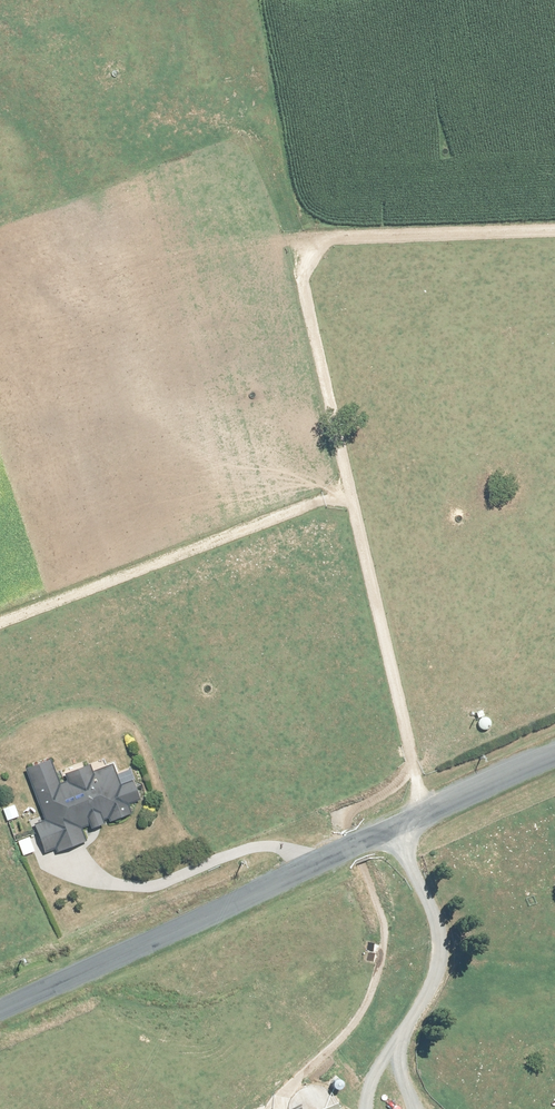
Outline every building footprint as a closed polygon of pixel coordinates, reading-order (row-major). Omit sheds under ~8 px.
[(37,766),(7,776),(27,828),(18,832),(31,865),(69,848),(68,836),(74,833),(84,833),(89,828),(114,818),(112,810),(127,803),(121,786),(107,792),(97,770),(79,778),(77,772),(44,784),(37,766)]
